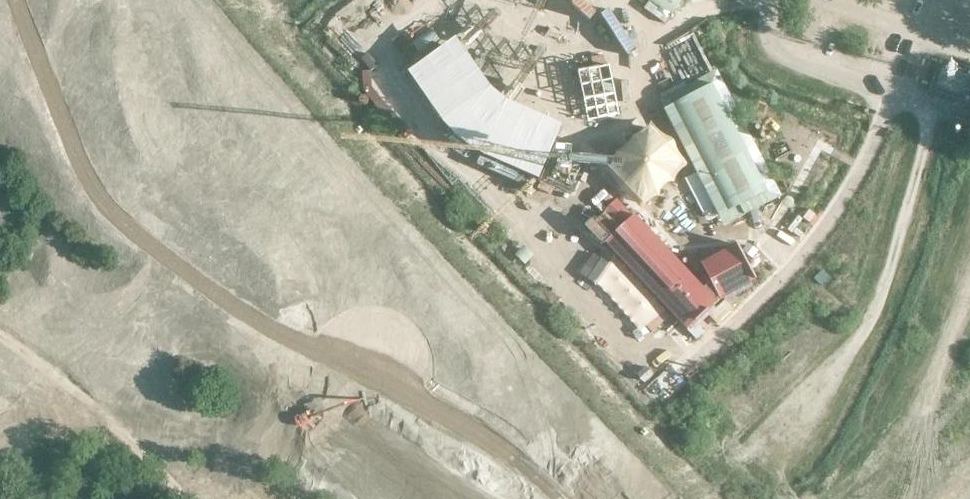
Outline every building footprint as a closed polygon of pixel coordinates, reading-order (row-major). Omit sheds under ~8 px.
[(617,49),(634,38),(609,0),(594,0),(587,4),(617,49)] [(693,25),(649,47),(659,66),(693,49),(704,71),(714,66),(693,25)] [(347,41),(335,50),(350,69),(362,60),(347,41)] [(540,56),(521,76),(530,87),(546,93),(556,67),(540,56)] [(714,74),(660,101),(723,225),(777,198),(714,74)] [(457,86),(423,113),(470,171),(552,206),(570,165),(496,133),(457,86)] [(655,112),(636,121),(641,131),(660,123),(655,112)] [(637,126),(616,140),(621,147),(642,133),(637,126)] [(418,131),(405,140),(411,149),(424,141),(418,131)] [(21,214),(0,191),(0,234),(21,214)] [(620,229),(602,246),(684,334),(714,306),(713,304),(757,282),(737,246),(698,267),(708,287),(704,289),(635,215),(633,217),(616,199),(603,212),(620,229)] [(495,245),(514,258),(520,249),(501,236),(495,245)]
